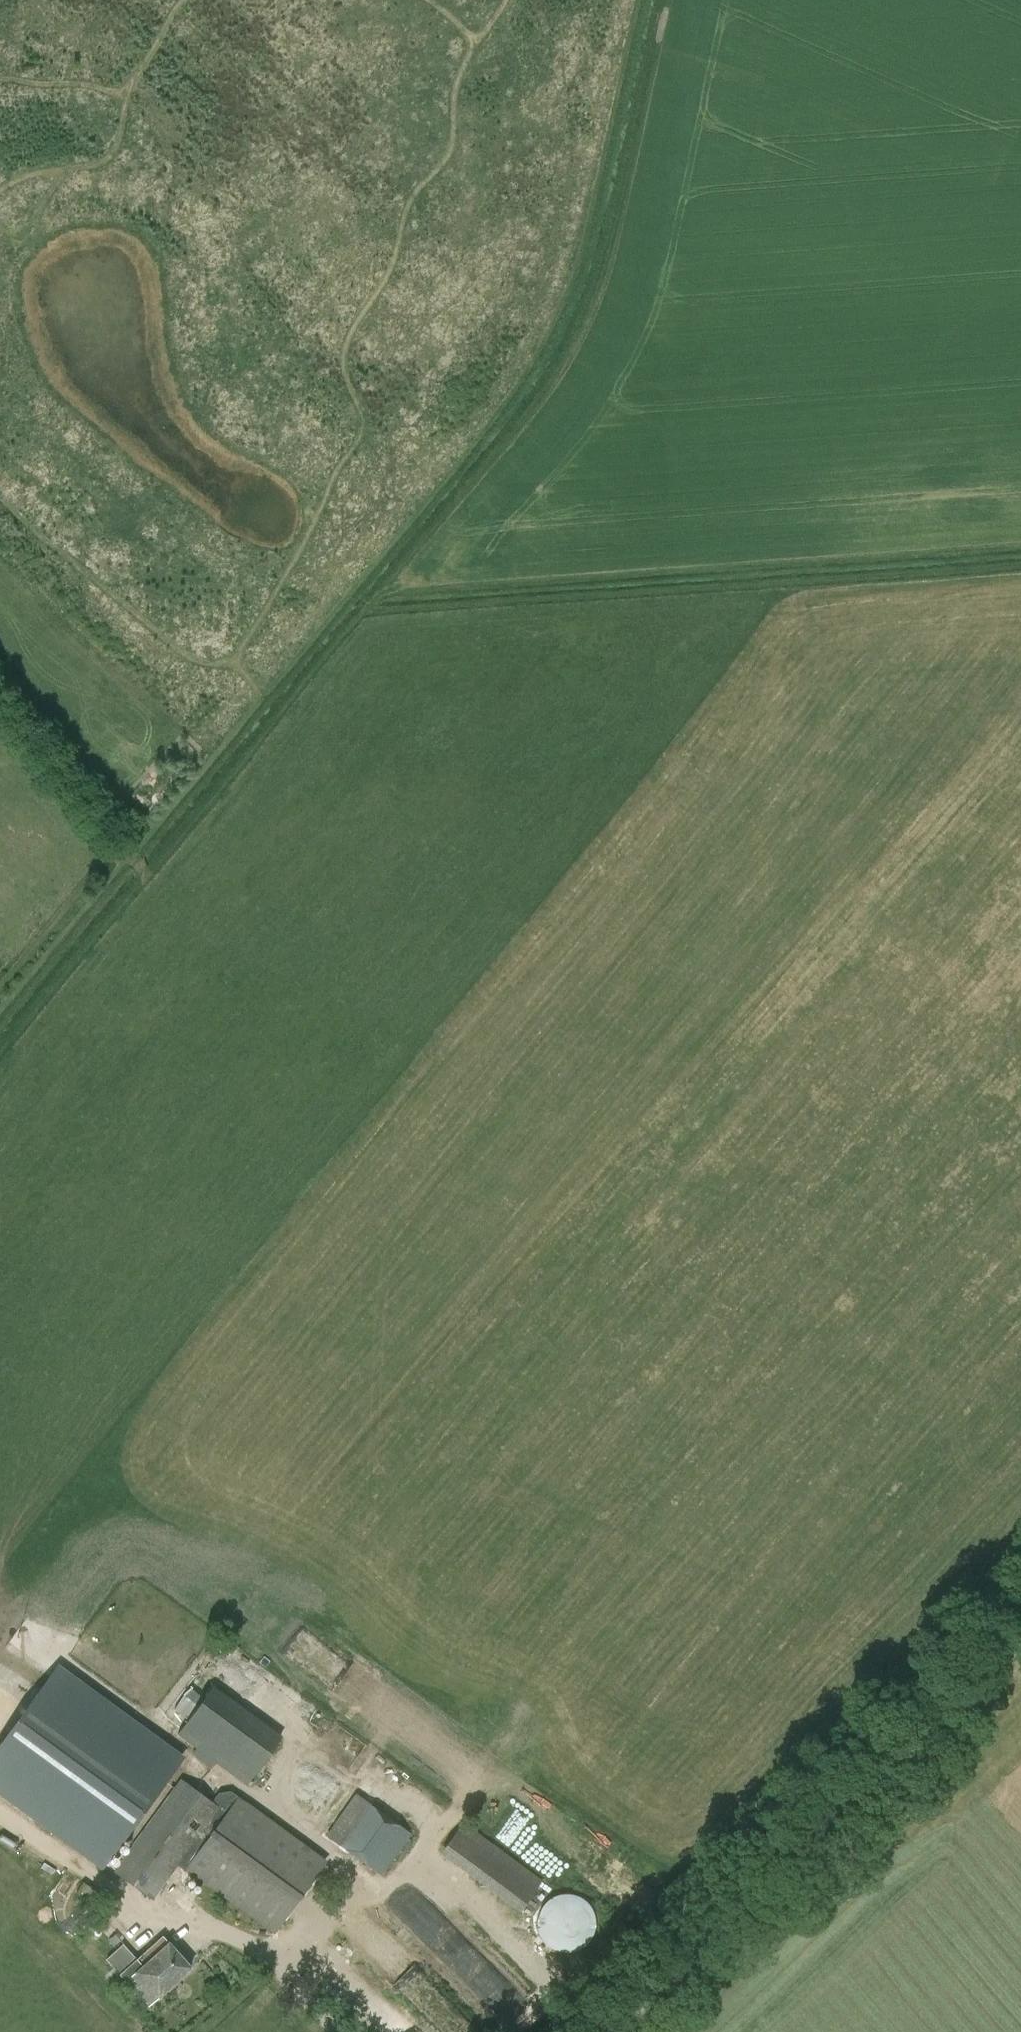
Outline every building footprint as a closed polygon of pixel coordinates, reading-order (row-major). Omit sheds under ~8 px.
[(177,1762),(62,1679),(0,1765),(0,1789),(103,1864),(177,1762)] [(247,1786),(283,1736),(213,1686),(177,1736),(195,1748),(191,1754),(212,1768),(215,1764),(247,1786)] [(219,1793),(212,1802),(180,1779),(113,1871),(153,1900),(178,1865),(274,1934),(328,1861),(239,1796),(238,1797),(231,1792),(219,1793)] [(410,1834),(406,1830),(356,1793),(326,1836),(376,1872),(381,1876),(410,1834)] [(542,1881),(463,1823),(440,1853),(520,1911),(542,1881)] [(559,1951),(569,1952),(578,1950),(586,1945),(592,1938),(595,1929),(596,1919),(593,1910),(587,1902),(581,1897),(572,1894),(564,1894),(555,1896),(548,1900),(542,1907),(539,1915),(537,1923),(539,1933),(543,1941),(550,1947),(559,1951)] [(88,1932),(102,1918),(88,1902),(75,1921),(88,1932)] [(369,1915),(349,1934),(405,1994),(425,1975),(369,1915)] [(163,1936),(137,1959),(123,1944),(106,1959),(120,1974),(148,2006),(192,1968),(163,1936)]
